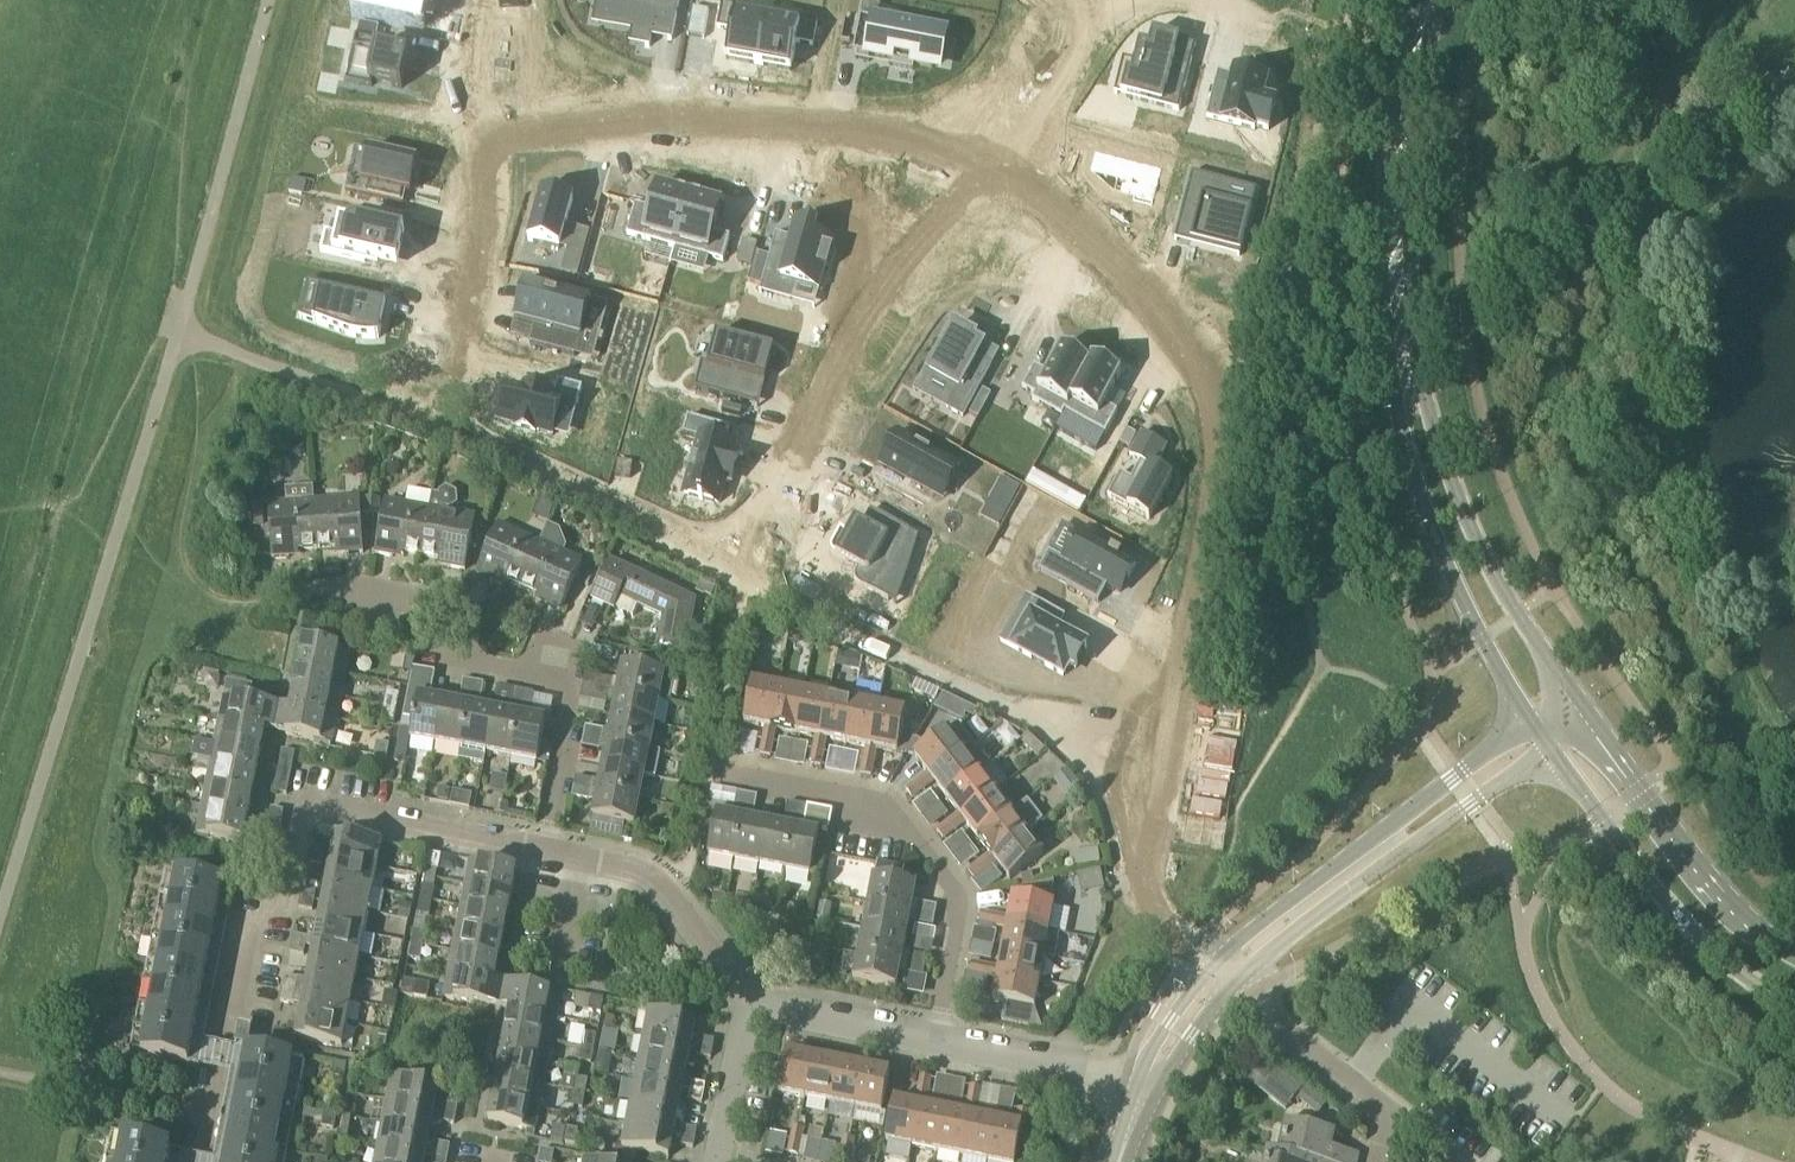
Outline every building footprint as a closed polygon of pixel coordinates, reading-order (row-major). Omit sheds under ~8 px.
[(364,12),(415,24),(420,0),(367,0),(364,12)] [(615,3),(610,24),(637,29),(636,40),(646,42),(645,50),(649,50),(651,40),(650,40),(650,37),(668,41),(667,43),(671,44),(679,0),(599,0),(615,3)] [(862,6),(853,57),(856,57),(855,63),(868,65),(869,60),(890,64),(889,69),(912,74),(913,68),(932,72),(939,36),(919,32),(920,27),(899,23),(898,28),(877,24),(880,9),(862,6)] [(722,7),(717,32),(731,35),(726,63),(758,69),(768,16),(722,7)] [(703,41),(708,14),(692,10),(687,38),(703,41)] [(768,16),(758,69),(791,75),(796,47),(812,50),(817,26),(801,23),(768,16)] [(1126,101),(1178,115),(1192,62),(1176,57),(1179,44),(1167,41),(1153,37),(1151,43),(1149,50),(1139,48),(1135,66),(1126,100),(1126,101)] [(353,54),(346,85),(372,91),(373,86),(401,93),(406,73),(407,73),(410,61),(398,58),(398,59),(380,55),(382,46),(376,45),(356,40),(354,50),(368,53),(367,57),(353,54)] [(1215,86),(1206,122),(1254,134),(1255,131),(1268,135),(1275,107),(1262,104),(1267,85),(1261,83),(1262,79),(1242,73),(1240,78),(1235,77),(1231,90),(1215,86)] [(354,152),(345,196),(387,205),(403,208),(407,186),(412,187),(417,166),(412,165),(399,162),(354,152)] [(1095,153),(1089,174),(1112,194),(1136,216),(1140,201),(1153,205),(1162,171),(1129,162),(1130,159),(1125,158),(1125,161),(1095,153)] [(1191,177),(1177,229),(1192,233),(1190,244),(1237,256),(1236,260),(1239,260),(1251,212),(1224,205),(1228,186),(1191,177)] [(289,197),(304,200),(306,187),(292,184),(289,197)] [(635,208),(626,238),(674,251),(675,251),(689,199),(686,198),(686,196),(685,196),(684,198),(679,197),(680,194),(678,194),(677,196),(657,190),(651,212),(635,208)] [(541,193),(527,243),(559,251),(559,249),(564,234),(565,228),(573,202),(541,193)] [(689,199),(675,251),(709,261),(723,265),(730,240),(713,236),(721,208),(701,203),(702,200),(700,200),(699,202),(694,201),(695,198),(693,198),(693,200),(689,199)] [(323,236),(318,257),(371,268),(371,265),(392,270),(399,237),(346,225),(342,241),(323,236)] [(763,290),(761,295),(790,303),(795,287),(818,293),(823,273),(827,274),(833,254),(829,252),(831,245),(828,244),(828,242),(819,240),(819,242),(814,240),(816,234),(811,232),(811,230),(802,228),(802,229),(796,228),(795,231),(788,255),(773,251),(771,261),(763,290)] [(564,234),(559,249),(583,256),(588,240),(564,234)] [(756,248),(743,244),(737,265),(750,269),(756,248)] [(748,286),(763,290),(771,261),(756,257),(748,286)] [(526,286),(516,323),(535,328),(530,347),(575,359),(590,304),(526,286)] [(322,288),(313,327),(330,334),(347,339),(352,341),(358,342),(364,343),(369,343),(374,343),(378,343),(381,330),(386,310),(380,309),(359,304),(361,297),(322,288)] [(939,350),(926,374),(957,392),(946,412),(963,421),(991,368),(977,360),(982,350),(972,345),(974,341),(971,340),(973,336),(972,335),(970,334),(960,328),(958,332),(955,331),(943,352),(939,350)] [(694,390),(694,392),(744,406),(748,390),(762,394),(772,355),(716,339),(708,368),(702,366),(695,390),(694,390)] [(1034,369),(1022,391),(1034,398),(1031,403),(1061,419),(1089,367),(1088,366),(1060,351),(1046,376),(1034,369)] [(1062,420),(1055,432),(1095,454),(1105,437),(1117,415),(1105,408),(1121,378),(1091,361),(1088,366),(1089,367),(1061,419),(1062,420)] [(505,394),(497,423),(511,426),(517,428),(516,430),(535,435),(535,434),(552,439),(561,405),(577,409),(582,391),(557,385),(553,401),(526,393),(524,399),(505,394)] [(687,420),(682,438),(698,442),(683,496),(688,498),(687,499),(698,502),(698,503),(702,504),(702,503),(713,506),(713,505),(718,506),(724,484),(729,485),(737,458),(731,457),(733,450),(723,447),(728,431),(687,420)] [(1127,433),(1120,446),(1128,450),(1136,437),(1127,433)] [(897,436),(880,467),(938,499),(956,468),(897,436)] [(1120,476),(1107,499),(1111,501),(1145,519),(1149,522),(1172,480),(1155,470),(1159,462),(1166,450),(1142,436),(1129,459),(1140,465),(1131,482),(1120,476)] [(618,463),(616,478),(630,479),(632,465),(618,463)] [(991,501),(1008,511),(1019,491),(1002,481),(991,501)] [(286,490),(287,504),(268,505),(271,560),(289,559),(288,553),(316,551),(313,503),(315,503),(314,489),(286,490)] [(432,495),(420,558),(447,563),(447,568),(464,572),(474,518),(448,513),(448,510),(451,511),(458,506),(457,494),(447,489),(439,494),(440,497),(432,495)] [(409,491),(407,506),(384,501),(374,555),(392,558),(393,553),(420,558),(432,495),(409,491)] [(363,515),(371,516),(372,500),(364,499),(363,515)] [(359,500),(315,503),(313,503),(316,551),(344,550),(344,555),(362,554),(359,500)] [(380,500),(372,500),(371,516),(379,516),(380,500)] [(264,529),(263,505),(247,507),(249,530),(264,529)] [(831,550),(830,553),(831,556),(833,558),(835,559),(856,571),(855,573),(854,577),(854,580),(855,584),(857,587),(859,589),(862,590),(888,603),(899,582),(887,575),(909,534),(870,513),(862,528),(855,524),(847,537),(840,533),(832,548),(831,550)] [(540,544),(520,589),(545,600),(543,605),(559,612),(569,591),(574,593),(564,615),(578,620),(592,588),(574,580),(581,562),(564,555),(567,548),(560,531),(548,525),(540,544)] [(494,578),(520,589),(540,544),(498,526),(475,576),(492,583),(494,578)] [(1048,553),(1038,572),(1098,605),(1107,588),(1119,595),(1135,565),(1121,558),(1122,556),(1111,550),(1110,551),(1078,534),(1072,546),(1071,546),(1068,551),(1069,551),(1063,562),(1048,553)] [(613,611),(614,610),(634,619),(639,608),(662,619),(658,641),(686,646),(695,603),(610,563),(592,601),(613,611)] [(1026,598),(1000,644),(1062,679),(1069,667),(1075,671),(1086,650),(1065,639),(1065,638),(1055,633),(1063,618),(1026,598)] [(787,642),(798,645),(800,634),(789,632),(787,642)] [(303,644),(298,668),(345,677),(349,653),(303,644)] [(402,674),(405,660),(393,657),(390,672),(402,674)] [(622,667),(617,693),(659,701),(671,703),(676,677),(622,667)] [(298,668),(294,690),(340,699),(345,677),(298,668)] [(409,740),(435,745),(443,702),(429,700),(434,674),(412,669),(402,718),(413,720),(409,740)] [(594,678),(592,688),(611,692),(613,681),(594,678)] [(459,700),(469,702),(473,683),(463,681),(459,700)] [(223,694),(238,696),(250,699),(253,687),(226,682),(223,694)] [(473,683),(469,702),(480,704),(483,685),(473,683)] [(743,725),(770,730),(778,688),(751,683),(743,725)] [(611,692),(592,688),(583,686),(580,701),(606,706),(607,701),(609,702),(611,692)] [(778,688),(770,730),(795,735),(803,693),(778,688)] [(853,703),(845,744),(870,749),(878,708),(881,693),(856,688),(853,703)] [(294,690),(289,713),(336,722),(340,699),(294,690)] [(509,710),(520,712),(523,693),(513,691),(509,710)] [(523,693),(520,712),(530,714),(534,695),(523,693)] [(617,693),(612,718),(654,726),(659,701),(617,693)] [(803,693),(795,735),(820,740),(828,698),(803,693)] [(386,694),(383,708),(395,710),(398,696),(386,694)] [(222,698),(218,722),(264,731),(269,707),(222,698)] [(828,698),(820,740),(845,744),(853,703),(828,698)] [(443,702),(435,745),(460,749),(468,707),(443,702)] [(468,707),(460,749),(462,750),(461,758),(464,762),(479,765),(485,763),(486,755),(485,754),(493,712),(468,707)] [(395,710),(383,708),(380,722),(393,724),(395,710)] [(878,708),(870,749),(897,754),(905,713),(878,708)] [(485,754),(486,755),(510,759),(519,717),(493,712),(485,754)] [(585,728),(582,738),(601,742),(606,718),(580,712),(577,726),(585,728)] [(336,722),(289,713),(285,736),(331,745),(336,722)] [(519,717),(510,759),(536,764),(545,722),(519,717)] [(612,718),(607,743),(649,751),(654,726),(612,718)] [(218,722),(214,744),(260,753),(264,731),(218,722)] [(764,729),(762,743),(772,745),(774,731),(764,729)] [(914,758),(930,779),(964,753),(947,732),(914,758)] [(1025,749),(1032,742),(1027,736),(1025,738),(1020,743),(1025,749)] [(601,742),(582,738),(581,749),(599,752),(601,742)] [(815,739),(812,752),(822,754),(825,741),(815,739)] [(607,743),(602,768),(644,777),(644,778),(656,780),(661,754),(649,751),(607,743)] [(772,745),(762,743),(759,756),(769,758),(772,745)] [(214,744),(209,766),(256,776),(260,753),(214,744)] [(385,761),(388,746),(376,744),(373,758),(385,761)] [(865,749),(863,762),(872,764),(875,750),(865,749)] [(822,754),(812,752),(810,766),(820,768),(822,754)] [(964,753),(930,779),(946,799),(979,773),(964,753)] [(281,757),(276,780),(288,782),(293,760),(281,757)] [(999,761),(990,769),(1005,787),(1015,779),(999,761)] [(872,764),(863,762),(860,776),(870,777),(872,764)] [(209,766),(205,789),(251,798),(256,776),(209,766)] [(602,768),(597,793),(639,802),(644,778),(644,777),(602,768)] [(979,773),(946,799),(961,820),(995,794),(979,773)] [(927,775),(916,784),(922,792),(933,783),(927,775)] [(575,778),(573,789),(591,792),(593,782),(575,778)] [(276,780),(273,794),(286,796),(288,782),(276,780)] [(922,792),(916,784),(905,792),(911,800),(922,792)] [(451,791),(438,788),(436,801),(448,803),(451,791)] [(205,789),(200,811),(247,820),(251,798),(205,789)] [(591,792),(573,789),(571,799),(589,803),(591,792)] [(450,807),(470,811),(473,797),(453,793),(450,807)] [(597,793),(592,819),(589,834),(621,840),(624,826),(634,828),(639,802),(597,793)] [(736,794),(733,812),(743,814),(746,796),(736,794)] [(995,794),(961,820),(977,840),(1010,814),(995,794)] [(746,796),(743,814),(753,816),(757,798),(746,796)] [(506,815),(508,805),(496,802),(493,813),(506,815)] [(1010,814),(977,840),(993,860),(1026,835),(1043,821),(1028,802),(1011,815),(1010,814)] [(837,824),(840,809),(815,803),(811,817),(837,824)] [(783,822),(793,824),(797,806),(786,804),(783,822)] [(797,806),(793,824),(803,826),(807,808),(797,806)] [(270,810),(267,825),(280,827),(282,813),(270,810)] [(247,820),(200,811),(196,835),(242,844),(247,820)] [(733,862),(742,820),(716,815),(707,857),(733,862)] [(958,816),(947,824),(953,832),(964,824),(958,816)] [(742,820),(733,862),(759,867),(767,825),(742,820)] [(953,832),(947,824),(936,832),(942,841),(953,832)] [(280,827),(267,825),(265,838),(277,841),(280,827)] [(767,825),(759,867),(784,872),(792,830),(767,825)] [(792,830),(784,872),(810,877),(818,835),(792,830)] [(1026,835),(993,860),(1009,882),(1042,856),(1026,835)] [(335,836),(330,860),(376,869),(381,845),(335,836)] [(310,847),(308,856),(322,858),(324,850),(310,847)] [(437,871),(440,857),(428,855),(425,869),(437,871)] [(322,858),(308,856),(307,865),(320,867),(322,858)] [(989,856),(978,865),(984,873),(995,864),(989,856)] [(330,860),(326,882),(372,891),(376,869),(330,860)] [(469,863),(464,886),(511,895),(515,872),(469,863)] [(873,879),(868,905),(910,913),(915,887),(901,885),(904,870),(877,865),(874,879),(873,879)] [(984,873),(978,865),(967,873),(974,881),(984,873)] [(225,885),(165,873),(130,1054),(189,1066),(195,1036),(198,1019),(222,900),(225,885)] [(326,882),(321,905),(368,914),(372,891),(326,882)] [(225,885),(222,900),(228,901),(231,886),(225,885)] [(421,886),(419,900),(431,903),(434,889),(421,886)] [(464,886),(460,909),(506,918),(511,895),(464,886)] [(301,892),(300,900),(313,903),(315,894),(301,892)] [(710,909),(723,911),(726,897),(713,895),(710,909)] [(1012,898),(1007,925),(1048,933),(1053,907),(1012,898)] [(313,903),(300,900),(298,909),(311,912),(313,903)] [(431,903),(419,900),(416,915),(428,917),(431,903)] [(396,917),(407,919),(410,903),(399,901),(396,917)] [(811,904),(797,902),(796,914),(809,916),(811,904)] [(819,904),(816,920),(825,922),(828,906),(819,904)] [(917,904),(916,915),(934,918),(936,908),(917,904)] [(321,905),(317,927),(363,936),(368,914),(321,905)] [(868,905),(863,930),(905,939),(910,913),(868,905)] [(460,909),(456,931),(502,940),(506,918),(460,909)] [(979,925),(992,927),(994,917),(980,914),(979,925)] [(934,918),(916,915),(914,925),(932,928),(934,918)] [(994,917),(992,927),(1006,930),(1008,920),(994,917)] [(1007,925),(1002,950),(1043,958),(1048,933),(1007,925)] [(317,927),(313,949),(359,958),(363,936),(317,927)] [(863,930),(858,956),(900,964),(905,939),(863,930)] [(413,931),(410,945),(422,948),(425,934),(413,931)] [(456,931),(451,953),(498,962),(502,940),(456,931)] [(293,936),(291,945),(305,948),(306,939),(293,936)] [(401,957),(403,945),(391,942),(389,955),(401,957)] [(305,948),(291,945),(289,954),(303,957),(305,948)] [(422,948),(410,945),(407,959),(419,962),(422,948)] [(313,949),(308,972),(355,981),(359,958),(313,949)] [(1002,950),(997,975),(1039,983),(1043,958),(1002,950)] [(451,953),(447,976),(493,985),(498,962),(451,953)] [(908,955),(906,965),(924,968),(926,958),(908,955)] [(900,964),(858,956),(853,982),(895,990),(900,964)] [(924,968),(906,965),(904,975),(922,979),(924,968)] [(969,975),(982,977),(984,967),(971,965),(969,975)] [(984,967),(982,977),(996,980),(998,970),(984,967)] [(284,981),(282,990),(296,993),(304,994),(350,1003),(355,981),(308,972),(306,985),(284,981)] [(1039,983),(997,975),(992,1001),(1004,1004),(1018,1007),(1034,1010),(1039,983)] [(493,985),(447,976),(442,999),(489,1008),(493,985)] [(412,998),(415,984),(403,981),(400,996),(412,998)] [(514,988),(509,1011),(556,1020),(561,997),(514,988)] [(282,990),(280,999),(302,1003),(299,1016),(346,1025),(350,1003),(304,994),(296,993),(282,990)] [(394,1010),(397,995),(395,995),(384,992),(381,1008),(394,1010)] [(600,1015),(603,1000),(590,998),(588,1012),(600,1015)] [(1004,1004),(1000,1022),(1014,1025),(1018,1007),(1004,1004)] [(509,1011),(505,1034),(551,1043),(556,1020),(509,1011)] [(648,1014),(644,1038),(690,1047),(695,1023),(648,1014)] [(272,1040),(286,1043),(295,1045),(296,1040),(341,1049),(346,1025),(299,1016),(297,1026),(288,1025),(287,1034),(274,1031),(272,1040)] [(198,1019),(195,1036),(202,1037),(205,1020),(198,1019)] [(248,1052),(252,1032),(240,1029),(236,1049),(239,1050),(245,1051),(248,1052)] [(386,1047),(388,1034),(379,1032),(377,1045),(386,1047)] [(505,1034),(501,1056),(547,1065),(551,1043),(505,1034)] [(583,1034),(581,1048),(593,1051),(595,1037),(583,1034)] [(644,1038),(639,1060),(686,1069),(690,1047),(644,1038)] [(621,1067),(625,1042),(603,1039),(599,1064),(621,1067)] [(700,1039),(698,1048),(712,1051),(713,1042),(700,1039)] [(593,1051),(581,1048),(578,1062),(590,1065),(593,1051)] [(712,1051),(698,1048),(697,1057),(710,1060),(712,1051)] [(248,1052),(227,1161),(284,1161),(304,1063),(248,1052)] [(778,1094),(804,1100),(812,1058),(786,1053),(778,1094)] [(501,1056),(496,1078),(543,1087),(547,1065),(501,1056)] [(812,1058),(804,1100),(829,1105),(837,1063),(812,1058)] [(639,1060),(635,1082),(681,1091),(689,1093),(703,1096),(705,1087),(695,1085),(691,1079),(684,1077),(686,1069),(639,1060)] [(1264,1061),(1247,1082),(1286,1114),(1295,1103),(1316,1120),(1327,1107),(1306,1089),(1304,1091),(1278,1070),(1277,1071),(1264,1061)] [(837,1063),(829,1105),(831,1105),(829,1117),(852,1121),(863,1068),(837,1063)] [(343,1081),(346,1066),(334,1064),(331,1078),(343,1081)] [(597,1067),(596,1067),(594,1074),(595,1074),(607,1077),(609,1070),(597,1067)] [(863,1068),(852,1121),(853,1121),(853,1119),(884,1125),(886,1116),(881,1115),(889,1074),(863,1068)] [(496,1078),(492,1101),(538,1110),(543,1087),(496,1078)] [(920,1078),(917,1092),(927,1094),(930,1080),(920,1078)] [(575,1079),(572,1093),(584,1096),(587,1082),(575,1079)] [(392,1080),(387,1103),(433,1112),(438,1089),(392,1080)] [(635,1082),(631,1105),(677,1114),(681,1091),(635,1082)] [(970,1088),(968,1102),(977,1104),(980,1090),(970,1088)] [(927,1094),(917,1092),(915,1106),(925,1107),(927,1094)] [(584,1096),(572,1093),(569,1107),(581,1110),(584,1096)] [(703,1096),(689,1093),(688,1102),(701,1105),(703,1096)] [(538,1110),(492,1101),(487,1124),(534,1133),(538,1110)] [(885,1143),(911,1148),(920,1107),(893,1102),(885,1143)] [(977,1104),(968,1102),(965,1115),(975,1117),(977,1104)] [(387,1103),(383,1126),(429,1135),(431,1126),(436,1127),(437,1126),(440,1125),(442,1125),(442,1124),(453,1126),(455,1117),(441,1114),(441,1115),(433,1113),(433,1112),(387,1103)] [(443,1105),(441,1114),(455,1117),(457,1108),(443,1105)] [(631,1105),(626,1127),(673,1136),(677,1114),(631,1105)] [(920,1107),(911,1148),(937,1153),(945,1112),(920,1107)] [(945,1112),(937,1153),(962,1158),(970,1117),(945,1112)] [(333,1131),(336,1117),(324,1114),(321,1129),(333,1131)] [(344,1117),(339,1140),(348,1142),(352,1119),(344,1117)] [(962,1158),(982,1161),(987,1161),(995,1122),(970,1117),(962,1158)] [(987,1161),(1014,1161),(1021,1127),(995,1122),(987,1161)] [(1278,1154),(1278,1155),(1310,1161),(1357,1161),(1358,1156),(1331,1150),(1334,1135),(1284,1124),(1278,1154)] [(383,1126),(378,1148),(424,1157),(433,1158),(433,1159),(446,1161),(449,1147),(427,1143),(429,1135),(383,1126)] [(673,1136),(626,1127),(622,1151),(668,1160),(673,1136)] [(574,1146),(577,1132),(565,1129),(562,1144),(574,1146)] [(682,1129),(681,1138),(694,1140),(696,1131),(682,1129)] [(793,1129),(790,1142),(800,1145),(803,1131),(793,1129)] [(694,1140),(681,1138),(679,1147),(692,1149),(694,1140)] [(843,1139),(840,1153),(850,1155),(853,1141),(843,1139)] [(170,1152),(113,1141),(108,1161),(168,1161),(170,1152)] [(800,1145),(790,1142),(787,1156),(797,1158),(800,1145)] [(814,1145),(813,1159),(832,1161),(833,1146),(814,1145)] [(375,1161),(423,1161),(424,1157),(378,1148),(375,1161)] [(553,1153),(541,1151),(539,1161),(551,1161),(553,1153)] [(168,1161),(177,1161),(179,1154),(170,1152),(168,1161)] [(1264,1161),(1310,1161),(1278,1155),(1278,1154),(1266,1152),(1264,1161)] [(840,1153),(838,1161),(849,1161),(850,1155),(840,1153)]
